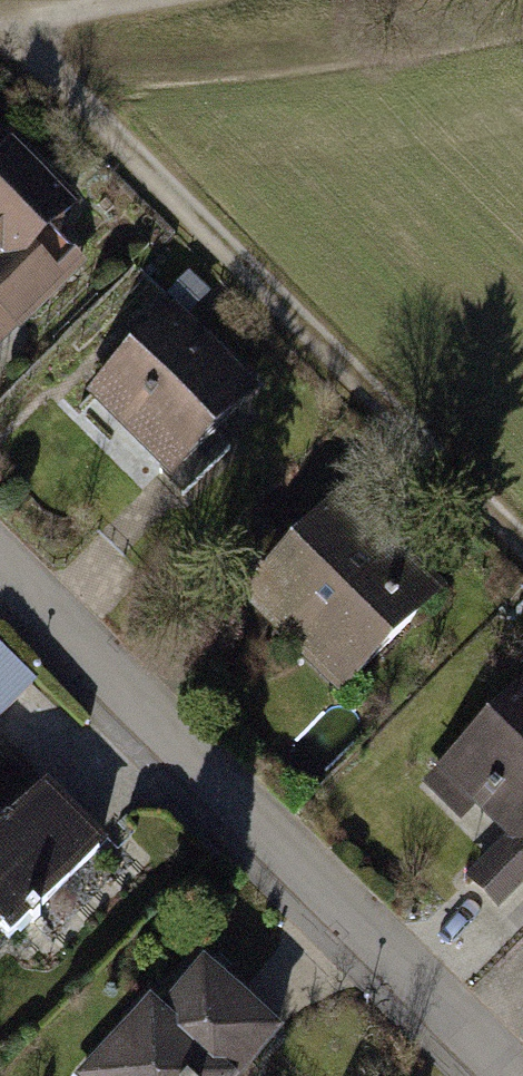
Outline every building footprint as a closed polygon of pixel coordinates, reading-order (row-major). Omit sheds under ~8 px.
[(4,146),(0,145),(0,326),(18,342),(83,272),(50,241),(77,213),(4,146)] [(171,289),(196,316),(217,296),(191,269),(171,289)] [(84,402),(170,483),(246,403),(256,392),(169,311),(84,402)] [(241,599),(338,701),(445,599),(348,497),(241,599)] [(41,696),(0,656),(0,738),(41,696)] [(427,780),(498,849),(465,882),(498,914),(522,889),(522,682),(427,780)] [(28,914),(44,930),(112,861),(45,796),(2,840),(0,838),(0,942),(28,914)] [(284,1041),(202,970),(161,1016),(147,1004),(85,1075),(253,1075),(284,1041)]
